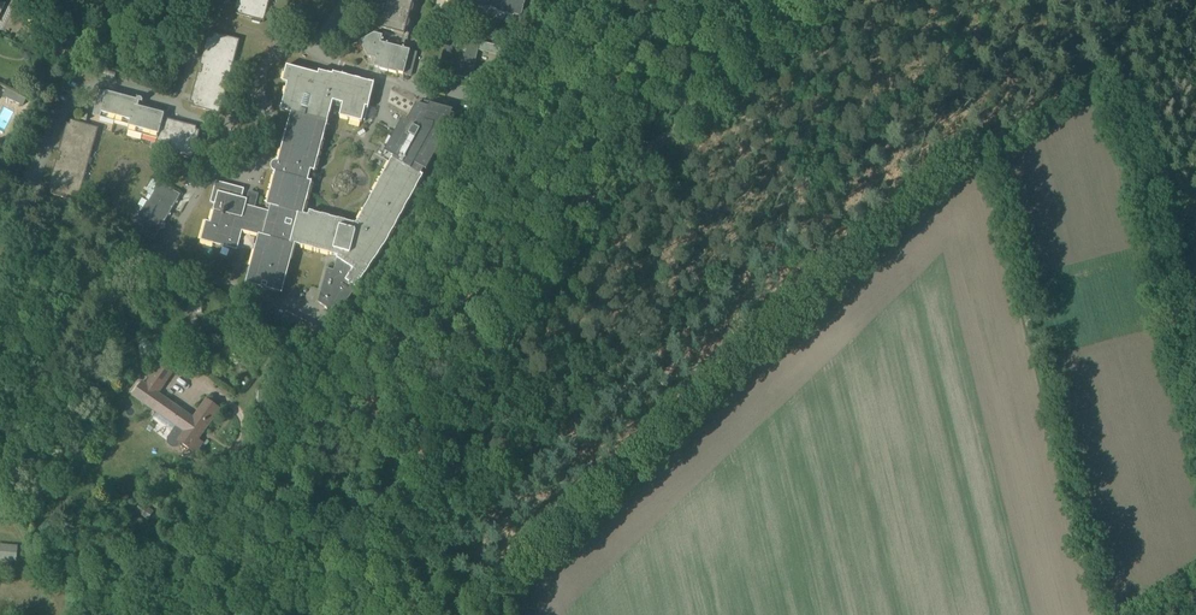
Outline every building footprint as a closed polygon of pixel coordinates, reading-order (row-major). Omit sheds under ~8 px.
[(253,19),(253,21),(260,23),(261,21),(264,22),(269,3),(257,0),(237,0),(236,3),(239,4),(236,15),(253,19)] [(383,18),(379,17),(376,28),(405,35),(414,0),(384,0),(383,2),(387,3),(383,18)] [(456,2),(457,1),(468,4),(469,6),(485,10),(486,9),(498,12),(498,13),(514,17),(513,21),(498,47),(481,42),(466,38),(464,47),(446,42),(441,62),(453,65),(451,75),(453,75),(453,76),(458,77),(471,80),(479,51),(501,57),(520,25),(522,18),(526,3),(533,5),(534,0),(448,0),(456,2)] [(209,44),(206,43),(204,51),(235,59),(240,40),(212,33),(209,44)] [(412,76),(418,53),(381,44),(383,37),(375,34),(360,43),(369,58),(376,60),(374,67),(380,68),(381,70),(397,74),(398,73),(412,76)] [(202,59),(205,60),(202,70),(230,78),(235,59),(204,51),(202,59)] [(213,211),(211,222),(206,220),(201,241),(237,250),(243,231),(259,236),(246,284),(262,288),(263,286),(267,287),(267,290),(282,294),(295,245),(338,257),(334,271),(327,269),(318,302),(333,312),(325,325),(330,329),(338,316),(357,288),(385,246),(387,247),(424,179),(422,178),(424,176),(421,175),(424,169),(426,171),(457,115),(452,113),(452,111),(453,112),(453,111),(429,104),(429,107),(417,104),(399,136),(394,134),(385,152),(391,155),(352,226),(309,214),(308,218),(303,217),(303,215),(312,182),(308,181),(311,171),(315,172),(333,102),(343,104),(340,117),(362,123),(362,121),(365,122),(370,101),(375,84),(334,73),(333,75),(319,71),(319,75),(287,66),(283,83),(288,84),(281,111),(291,114),(278,162),(277,162),(275,162),(274,162),(274,163),(273,164),(272,165),(272,166),(272,167),(272,168),(272,169),(273,170),(273,171),(274,172),(275,172),(276,173),(266,208),(271,209),(270,212),(255,208),(259,194),(257,194),(251,192),(249,192),(247,200),(244,199),(242,199),(245,189),(217,182),(211,203),(215,204),(214,211),(213,211)] [(199,80),(196,80),(194,88),(225,96),(230,78),(202,70),(199,80)] [(23,107),(27,98),(6,88),(2,97),(23,107)] [(192,107),(210,112),(209,114),(217,116),(217,114),(221,115),(225,96),(194,88),(192,96),(195,97),(192,107)] [(130,125),(129,127),(128,131),(158,140),(163,121),(165,114),(139,107),(140,102),(143,103),(143,102),(142,99),(140,99),(137,100),(137,101),(100,91),(93,116),(100,117),(130,125)] [(68,131),(65,130),(63,138),(94,147),(99,128),(86,124),(79,122),(71,120),(68,131)] [(158,140),(156,150),(174,155),(182,123),(174,121),(174,124),(163,121),(158,140)] [(190,125),(182,123),(174,155),(193,160),(194,157),(196,157),(198,150),(196,149),(200,131),(190,128),(190,125)] [(61,146),(64,147),(61,157),(89,165),(94,147),(63,138),(61,146)] [(58,167),(55,166),(53,174),(84,183),(89,165),(61,157),(58,167)] [(50,182),(53,183),(50,194),(78,202),(84,183),(53,174),(50,182)] [(154,190),(155,192),(152,196),(173,208),(181,195),(159,182),(154,190)] [(149,201),(147,202),(143,209),(166,221),(173,208),(152,196),(149,201)] [(137,223),(144,228),(141,234),(154,241),(166,221),(143,209),(139,216),(139,218),(137,223)] [(252,299),(249,306),(267,315),(270,308),(252,299)] [(328,333),(286,312),(282,322),(323,342),(328,333)] [(179,445),(180,443),(196,454),(203,443),(199,440),(220,410),(206,400),(194,418),(160,394),(182,362),(168,352),(146,384),(143,382),(133,396),(177,427),(169,438),(168,439),(168,440),(168,442),(168,443),(170,446),(171,447),(172,447),(174,448),(176,447),(178,446),(179,445)] [(269,404),(269,392),(258,391),(258,403),(269,404)]
